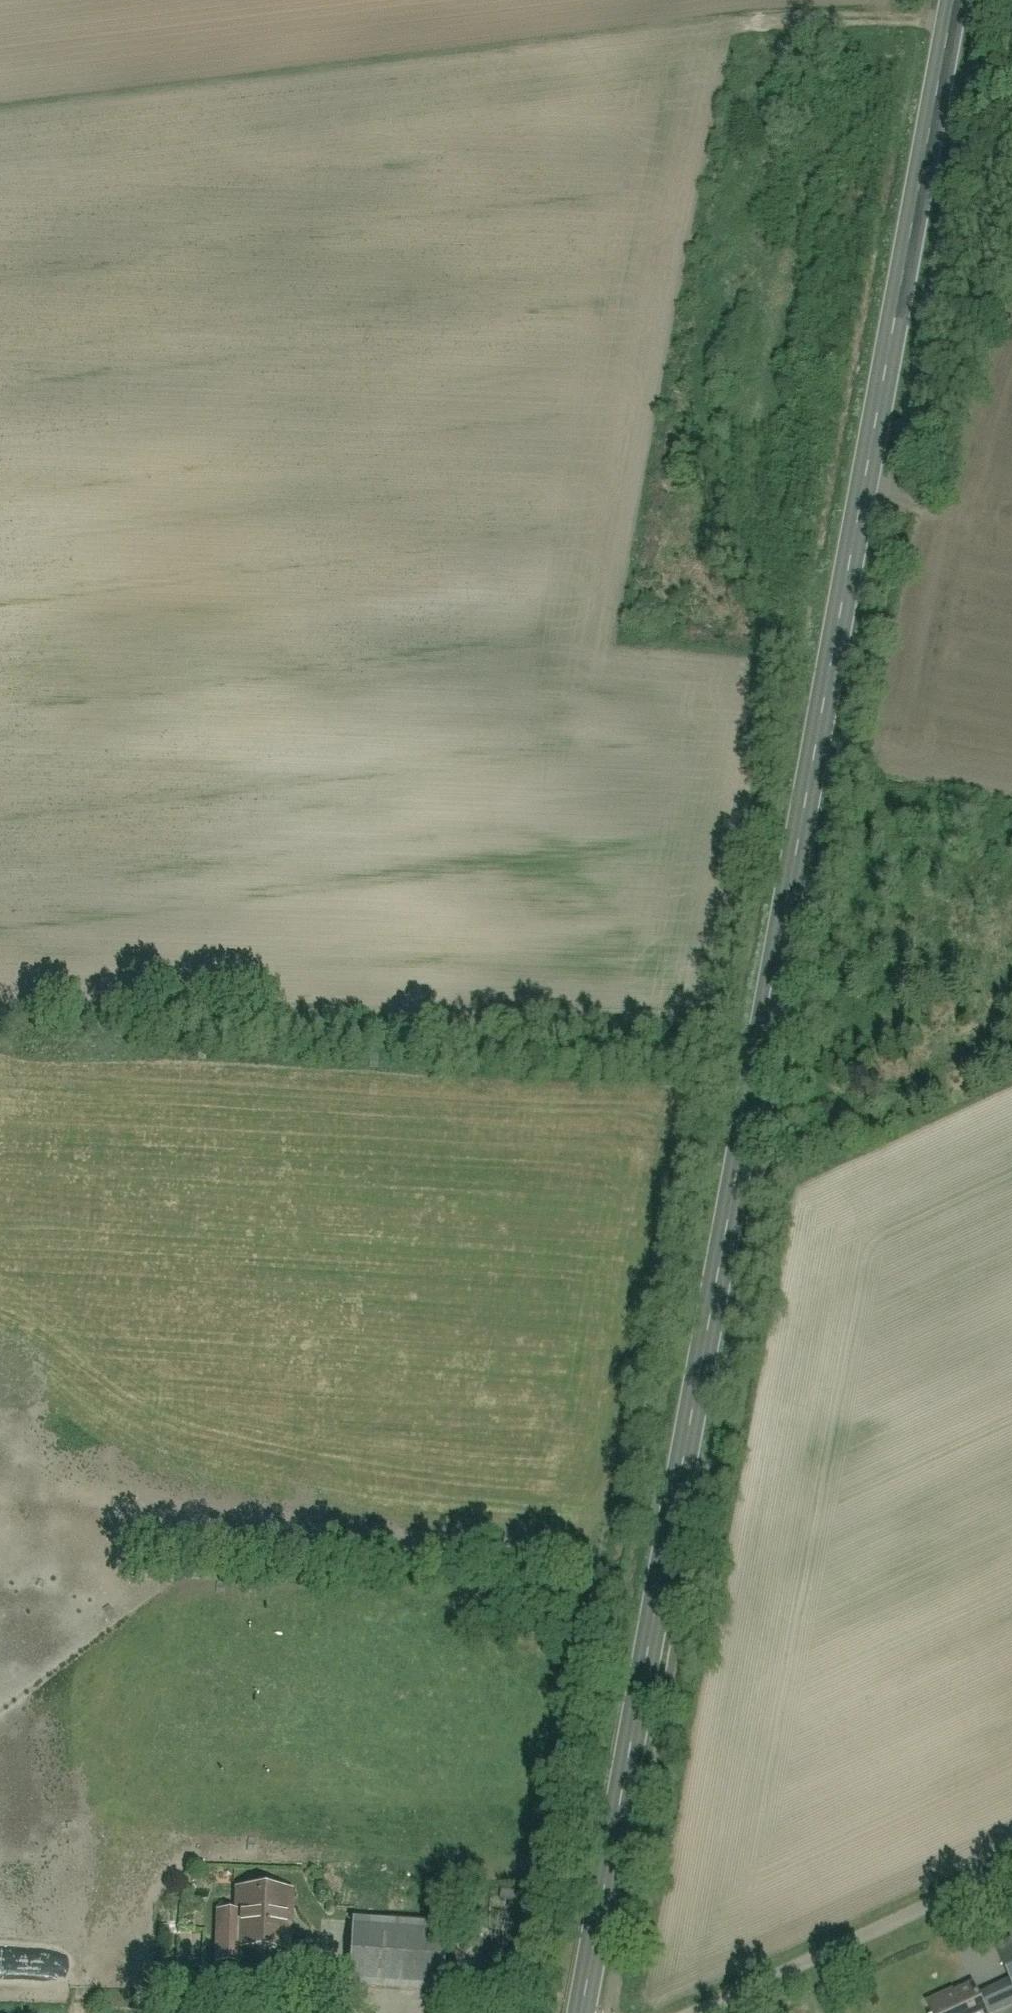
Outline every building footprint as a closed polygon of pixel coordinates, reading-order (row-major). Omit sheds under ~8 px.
[(259,1967),(260,1951),(297,1954),(301,1887),(246,1884),(244,1911),(218,1910),(215,1964),(259,1967)] [(354,1918),(350,1987),(450,1994),(454,1924),(354,1918)] [(1001,1958),(1011,1982),(1011,1953),(1001,1958)] [(1011,2006),(1011,1984),(983,1997),(977,1983),(924,2009),(926,2012),(996,2012),(1011,2006)]
